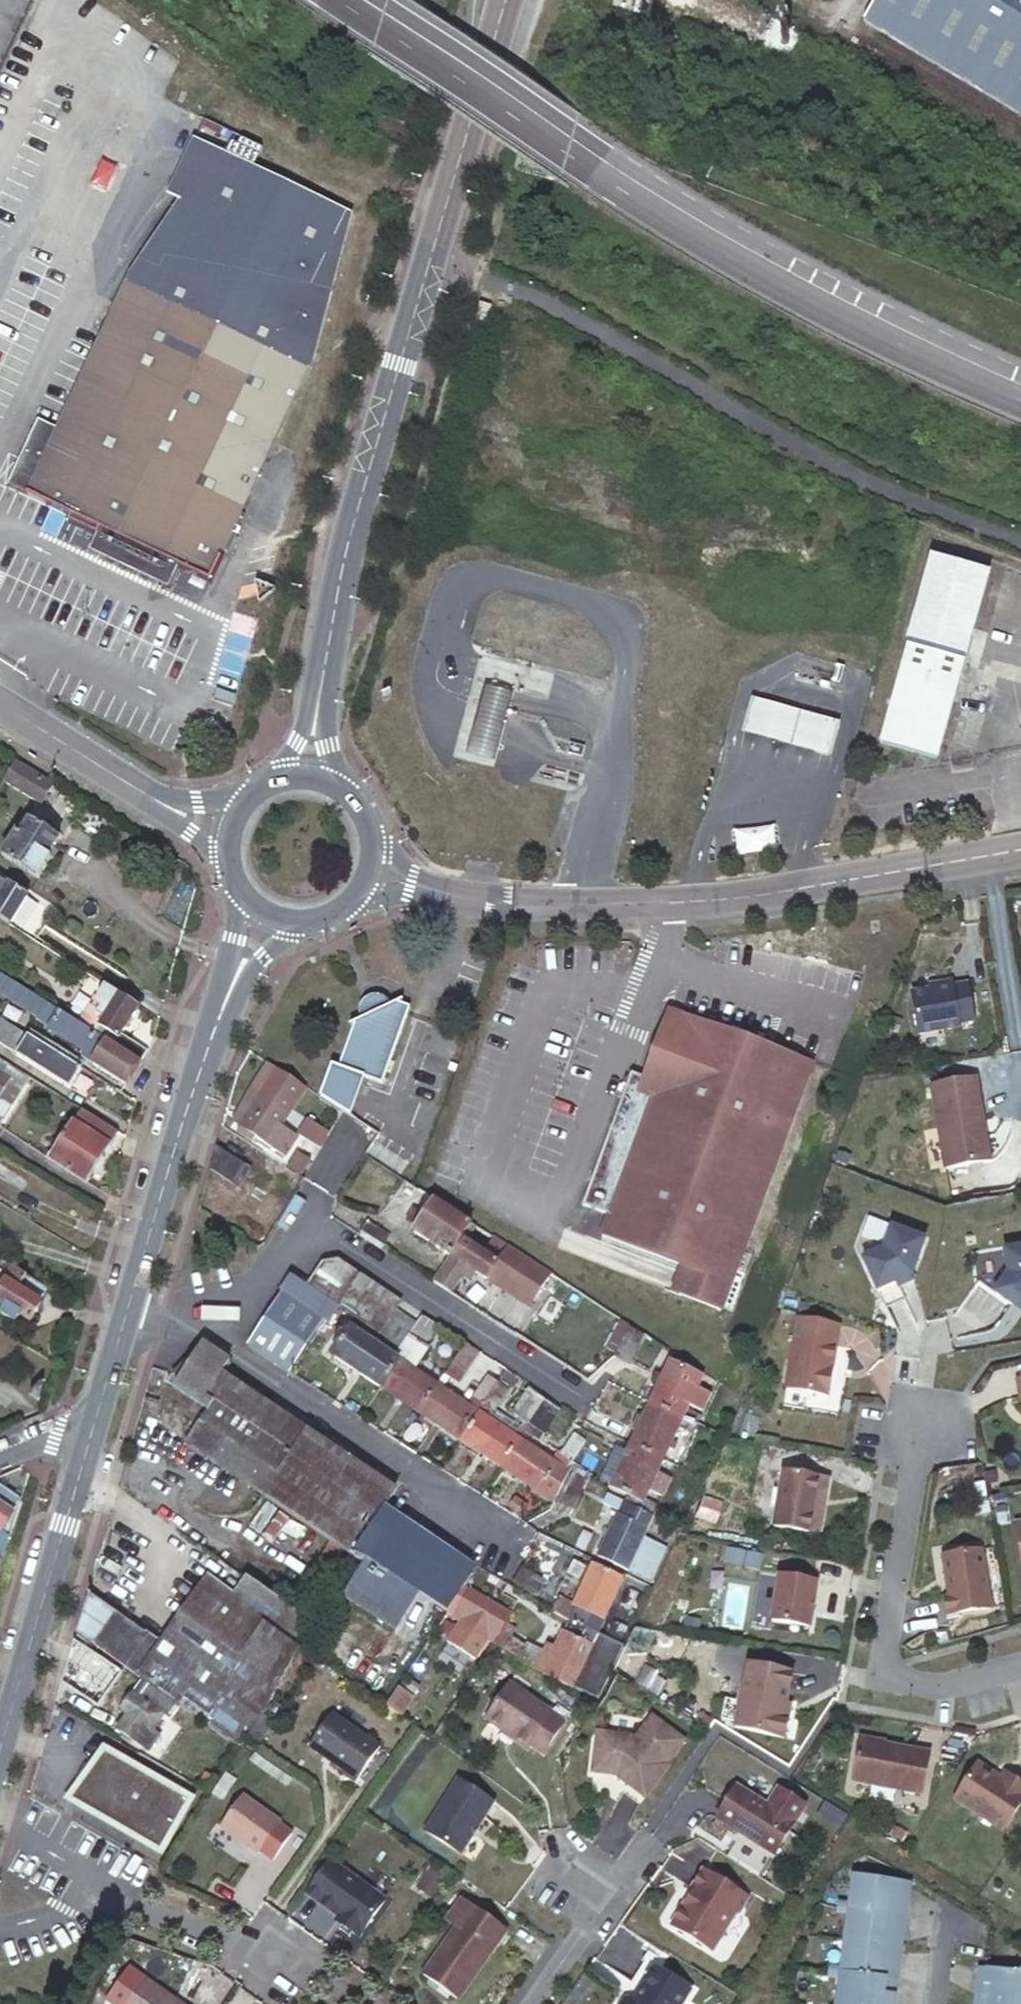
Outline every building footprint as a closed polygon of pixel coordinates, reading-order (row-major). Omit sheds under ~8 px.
[(867,25),(956,78),(1020,116),(1020,0),(882,0),(867,25)] [(0,492),(0,494),(62,523),(60,529),(89,543),(92,537),(171,575),(201,589),(311,359),(352,211),(194,140),(175,184),(189,191),(132,270),(108,314),(49,437),(30,428),(0,492)] [(492,305),(478,300),(477,305),(473,319),(487,324),(492,305)] [(89,543),(82,559),(160,597),(171,575),(92,537),(89,543)] [(934,549),(908,644),(966,660),(991,565),(934,549)] [(966,660),(908,644),(893,694),(878,746),(917,755),(930,758),(937,755),(941,752),(942,749),(966,660)] [(514,695),(484,687),(483,692),(472,731),(465,754),(495,763),(501,738),(512,701),(514,695)] [(822,717),(752,698),(741,734),(786,746),(813,754),(825,758),(832,759),(842,722),(822,717)] [(569,743),(567,753),(582,757),(584,747),(569,743)] [(930,758),(939,761),(941,752),(937,755),(930,758)] [(18,766),(6,785),(42,808),(54,790),(18,766)] [(775,824),(732,830),(736,859),(780,853),(775,824)] [(18,837),(3,861),(40,884),(54,863),(50,860),(59,845),(30,826),(22,839),(18,837)] [(8,893),(0,887),(0,905),(8,893)] [(12,928),(29,900),(11,888),(8,893),(0,905),(0,920),(12,928)] [(23,990),(18,987),(10,1000),(28,1010),(32,1005),(42,1011),(47,1005),(23,990)] [(88,1031),(97,1037),(103,1041),(115,1048),(123,1037),(141,1010),(113,992),(106,987),(81,1026),(88,1031)] [(330,1056),(317,1090),(352,1112),(368,1073),(382,1079),(412,1001),(398,995),(385,1000),(381,993),(377,992),(373,991),(369,993),(364,996),(362,1000),(361,1004),(361,1008),(363,1011),(355,1016),(339,1059),(330,1056)] [(906,1003),(913,1044),(954,1037),(953,1033),(968,1030),(961,993),(947,996),(946,991),(929,994),(930,999),(924,1000),(906,1003)] [(61,1003),(56,1011),(62,1015),(67,1008),(61,1003)] [(51,1008),(47,1005),(42,1011),(37,1020),(79,1047),(82,1044),(89,1049),(97,1037),(88,1031),(81,1026),(62,1015),(56,1011),(51,1008)] [(671,1048),(683,1016),(666,1010),(635,1094),(651,1101),(671,1048)] [(811,1064),(683,1016),(671,1048),(651,1101),(600,1237),(687,1270),(677,1296),(718,1312),(720,1307),(740,1251),(811,1064)] [(0,1023),(0,1042),(19,1054),(18,1056),(70,1090),(81,1072),(57,1057),(30,1039),(1,1022),(0,1023)] [(97,1037),(89,1049),(82,1059),(127,1089),(142,1065),(125,1055),(115,1048),(103,1041),(97,1037)] [(125,1055),(142,1065),(149,1054),(123,1037),(115,1048),(125,1055)] [(29,1077),(0,1059),(0,1119),(2,1121),(29,1077)] [(983,1169),(969,1088),(924,1096),(939,1177),(983,1169)] [(297,1120),(300,1114),(272,1095),(268,1101),(248,1129),(277,1148),(293,1159),(305,1141),(290,1130),(297,1120)] [(382,1117),(369,1108),(362,1118),(376,1128),(382,1117)] [(51,1159),(89,1182),(120,1133),(82,1110),(51,1159)] [(299,1133),(321,1145),(330,1129),(307,1117),(299,1133)] [(222,1156),(216,1177),(250,1186),(255,1166),(222,1156)] [(297,1156),(289,1169),(301,1177),(308,1164),(297,1156)] [(442,1206),(435,1202),(424,1219),(417,1231),(413,1236),(450,1259),(462,1241),(472,1226),(442,1206)] [(417,1231),(424,1219),(414,1212),(407,1224),(417,1231)] [(367,1224),(358,1237),(363,1241),(382,1253),(391,1239),(367,1224)] [(918,1250),(885,1237),(877,1259),(856,1269),(871,1301),(889,1292),(905,1285),(918,1250)] [(462,1241),(450,1259),(475,1275),(498,1290),(502,1284),(512,1268),(501,1261),(506,1254),(491,1245),(484,1255),(462,1241)] [(997,1260),(1001,1283),(987,1302),(1005,1314),(1009,1308),(1020,1316),(1020,1315),(1020,1256),(997,1260)] [(523,1258),(520,1257),(517,1261),(512,1268),(529,1279),(536,1267),(523,1258)] [(475,1275),(450,1259),(432,1284),(439,1288),(450,1295),(462,1277),(469,1283),(475,1275)] [(997,1260),(968,1265),(971,1290),(987,1302),(1001,1283),(997,1260)] [(9,1268),(0,1262),(0,1279),(2,1280),(9,1268)] [(391,1318),(401,1303),(364,1279),(336,1262),(322,1265),(310,1286),(341,1306),(360,1318),(382,1332),(391,1318)] [(560,1283),(536,1267),(529,1279),(553,1295),(560,1283)] [(9,1268),(2,1280),(0,1282),(0,1307),(1,1307),(0,1308),(0,1316),(11,1323),(16,1316),(31,1324),(43,1306),(40,1303),(48,1290),(30,1279),(9,1268)] [(341,1306),(310,1286),(294,1276),(282,1294),(284,1295),(326,1322),(329,1324),(341,1306)] [(889,1292),(892,1297),(907,1290),(905,1285),(889,1292)] [(326,1322),(284,1295),(261,1332),(262,1333),(256,1342),(283,1360),(307,1322),(326,1322)] [(1009,1308),(1005,1314),(1016,1322),(1020,1316),(1009,1308)] [(794,1314),(793,1326),(802,1328),(804,1315),(794,1314)] [(395,1360),(401,1363),(414,1372),(427,1350),(424,1348),(437,1326),(429,1320),(422,1316),(412,1332),(395,1360)] [(383,1352),(395,1360),(412,1332),(391,1318),(382,1332),(360,1318),(351,1332),(383,1352)] [(627,1329),(611,1360),(625,1366),(641,1337),(627,1329)] [(792,1331),(789,1351),(830,1357),(834,1338),(792,1331)] [(376,1387),(382,1391),(401,1363),(395,1360),(383,1352),(351,1332),(333,1360),(376,1387)] [(466,1344),(444,1377),(458,1385),(479,1352),(466,1344)] [(463,1588),(472,1574),(468,1572),(381,1515),(398,1489),(363,1467),(302,1428),(223,1375),(228,1368),(200,1350),(173,1380),(214,1406),(185,1450),(352,1557),(356,1553),(417,1596),(446,1614),(451,1617),(454,1612),(449,1608),(463,1588)] [(823,1407),(830,1357),(789,1351),(781,1401),(823,1407)] [(659,1388),(652,1403),(666,1410),(696,1424),(699,1417),(685,1409),(687,1406),(701,1414),(703,1409),(710,1395),(696,1388),(698,1382),(706,1385),(709,1380),(701,1375),(701,1376),(671,1362),(659,1388)] [(412,1410),(422,1416),(440,1388),(437,1387),(425,1379),(414,1372),(401,1363),(382,1391),(412,1410)] [(469,1407),(478,1412),(481,1414),(498,1388),(487,1381),(469,1407)] [(449,1434),(459,1440),(478,1412),(469,1407),(461,1402),(440,1388),(422,1416),(449,1434)] [(481,1414),(483,1416),(490,1420),(507,1393),(498,1388),(481,1414)] [(1013,1389),(1020,1439),(1020,1388),(1013,1389)] [(512,1416),(528,1427),(544,1402),(528,1392),(512,1416)] [(544,1402),(528,1427),(543,1437),(559,1413),(544,1402)] [(666,1410),(652,1403),(636,1435),(631,1446),(652,1455),(662,1460),(665,1454),(667,1448),(677,1430),(690,1437),(696,1424),(666,1410)] [(490,1420),(483,1416),(465,1444),(502,1469),(521,1440),(513,1435),(497,1424),(490,1420)] [(513,1435),(521,1440),(524,1434),(516,1430),(513,1435)] [(524,1434),(521,1440),(527,1444),(530,1438),(524,1434)] [(563,1454),(576,1462),(585,1447),(573,1439),(563,1454)] [(566,1480),(571,1472),(560,1465),(557,1463),(530,1445),(527,1444),(521,1440),(502,1469),(515,1477),(547,1497),(556,1502),(566,1480)] [(652,1455),(631,1446),(612,1487),(628,1495),(643,1501),(644,1499),(647,1492),(661,1499),(665,1491),(670,1479),(657,1471),(659,1466),(662,1460),(652,1455)] [(571,1472),(576,1462),(563,1454),(559,1460),(557,1463),(560,1465),(571,1472)] [(665,1454),(662,1460),(668,1463),(671,1457),(665,1454)] [(816,1489),(778,1483),(775,1502),(769,1501),(766,1519),(772,1521),(769,1538),(807,1544),(816,1489)] [(22,1498),(9,1490),(0,1485),(0,1567),(22,1498)] [(623,1503),(621,1507),(637,1514),(643,1501),(628,1495),(624,1503),(623,1503)] [(637,1514),(651,1520),(653,1517),(657,1507),(644,1499),(643,1501),(637,1514)] [(610,1514),(616,1516),(621,1507),(623,1503),(616,1500),(610,1514)] [(647,1529),(651,1520),(637,1514),(621,1507),(616,1516),(647,1529)] [(637,1550),(647,1529),(616,1516),(597,1559),(627,1572),(630,1565),(637,1550)] [(673,1530),(651,1520),(647,1529),(637,1550),(630,1565),(627,1572),(650,1582),(673,1530)] [(1008,1533),(1016,1578),(1020,1577),(1020,1531),(1008,1533)] [(356,1553),(352,1557),(331,1589),(336,1593),(395,1631),(417,1596),(356,1553)] [(940,1624),(984,1617),(975,1560),(936,1565),(942,1606),(938,1607),(940,1624)] [(545,1582),(522,1570),(515,1583),(538,1594),(545,1582)] [(573,1611),(576,1612),(600,1622),(618,1583),(591,1571),(573,1611)] [(238,1748),(253,1727),(272,1699),(285,1678),(286,1676),(299,1654),(273,1636),(260,1628),(200,1587),(170,1629),(158,1646),(136,1678),(158,1692),(195,1717),(226,1739),(238,1748)] [(813,1594),(774,1587),(767,1632),(806,1639),(813,1594)] [(470,1594),(463,1588),(449,1608),(454,1612),(451,1617),(458,1621),(486,1640),(490,1642),(493,1636),(458,1613),(470,1594)] [(493,1636),(506,1617),(470,1594),(458,1613),(493,1636)] [(82,1619),(77,1637),(93,1649),(116,1616),(88,1597),(82,1619)] [(279,1598),(260,1628),(273,1636),(299,1654),(301,1651),(306,1642),(313,1631),(317,1623),(279,1598)] [(560,1616),(571,1623),(573,1618),(556,1608),(553,1612),(560,1616)] [(568,1628),(571,1623),(560,1616),(553,1612),(549,1617),(568,1628)] [(573,1618),(571,1623),(597,1635),(600,1630),(603,1623),(600,1622),(576,1612),(573,1618)] [(118,1666),(136,1678),(158,1646),(146,1637),(116,1616),(93,1649),(118,1666)] [(486,1640),(458,1621),(445,1641),(472,1659),(486,1640)] [(597,1635),(571,1623),(568,1628),(565,1637),(590,1649),(592,1646),(597,1635)] [(498,1648),(510,1656),(521,1640),(508,1632),(498,1648)] [(623,1647),(597,1635),(592,1646),(590,1649),(588,1655),(572,1689),(597,1701),(623,1647)] [(572,1689),(590,1649),(565,1637),(561,1636),(551,1657),(543,1674),(572,1689)] [(120,1677),(74,1644),(69,1659),(67,1670),(105,1697),(120,1677)] [(543,1674),(551,1657),(543,1654),(536,1670),(543,1674)] [(786,1676),(742,1664),(733,1698),(728,1718),(727,1722),(775,1734),(780,1716),(776,1715),(778,1703),(786,1676)] [(155,1694),(141,1684),(133,1697),(164,1718),(170,1722),(179,1710),(155,1694)] [(562,1724),(508,1685),(484,1721),(511,1739),(510,1742),(524,1751),(527,1747),(541,1756),(562,1724)] [(414,1698),(400,1688),(387,1707),(402,1717),(414,1698)] [(728,1718),(733,1698),(719,1694),(714,1714),(728,1718)] [(164,1718),(133,1697),(121,1715),(127,1719),(118,1733),(142,1749),(164,1718)] [(332,1714),(309,1748),(343,1772),(342,1773),(355,1783),(380,1748),(332,1714)] [(613,1779),(643,1800),(682,1742),(649,1718),(630,1744),(629,1741),(600,1737),(595,1743),(591,1776),(613,1779)] [(853,1779),(922,1792),(930,1752),(860,1738),(853,1779)] [(84,1786),(74,1803),(157,1852),(187,1800),(103,1752),(92,1772),(83,1767),(74,1781),(84,1786)] [(952,1800),(1000,1832),(1020,1799),(1020,1785),(1002,1773),(999,1778),(976,1763),(952,1800)] [(205,1776),(198,1788),(209,1794),(216,1783),(205,1776)] [(736,1782),(715,1813),(749,1836),(752,1833),(761,1839),(758,1842),(772,1852),(805,1802),(778,1784),(767,1802),(736,1782)] [(492,1806),(456,1783),(423,1835),(459,1858),(492,1806)] [(279,1823),(240,1797),(219,1828),(257,1855),(279,1823)] [(752,1833),(749,1836),(758,1842),(761,1839),(752,1833)] [(330,1859),(306,1893),(338,1915),(343,1919),(341,1923),(342,1924),(352,1932),(359,1936),(385,1899),(330,1859)] [(428,1863),(414,1886),(434,1897),(447,1874),(428,1863)] [(744,1893),(699,1865),(687,1884),(692,1887),(683,1902),(680,1901),(667,1921),(708,1946),(733,1907),(735,1908),(744,1893)] [(835,1902),(904,1913),(906,1897),(899,1895),(901,1880),(850,1872),(846,1898),(835,1896),(835,1902)] [(908,1881),(901,1880),(899,1895),(906,1897),(908,1881)] [(471,1909),(460,1901),(444,1924),(455,1932),(471,1909)] [(840,1936),(891,1944),(894,1928),(901,1929),(904,1913),(835,1902),(833,1908),(844,1910),(840,1936)] [(421,1979),(455,2002),(490,1955),(491,1955),(507,1934),(471,1909),(455,1932),(421,1979)] [(350,1936),(352,1932),(342,1924),(339,1928),(350,1936)] [(901,1929),(894,1928),(891,1944),(899,1945),(901,1929)] [(825,1966),(894,1977),(896,1960),(889,1959),(891,1944),(840,1936),(836,1962),(825,1960),(825,1966)] [(899,1945),(891,1944),(889,1959),(896,1960),(899,1945)] [(650,1973),(656,1963),(643,1955),(637,1966),(639,1967),(650,1974),(650,1973)] [(894,1977),(825,1966),(824,1972),(835,1973),(831,1999),(860,2003),(882,2003),(884,1992),(891,1993),(894,1977)] [(650,1974),(639,1967),(626,1989),(637,1995),(650,1974)] [(975,1967),(972,1982),(980,1984),(977,1999),(1008,2003),(1020,2003),(1020,1974),(975,1967)] [(102,2001),(107,2003),(125,2003),(142,1979),(125,1968),(102,2001)] [(650,1973),(650,1974),(637,1995),(640,1997),(636,2003),(681,2003),(686,1995),(650,1973)] [(142,1979),(125,2003),(177,2003),(142,1979)] [(980,1984),(972,1982),(970,1998),(977,1999),(980,1984)] [(882,2003),(890,2003),(891,1993),(884,1992),(882,2003)] [(637,1995),(631,2003),(636,2003),(640,1997),(637,1995)]
